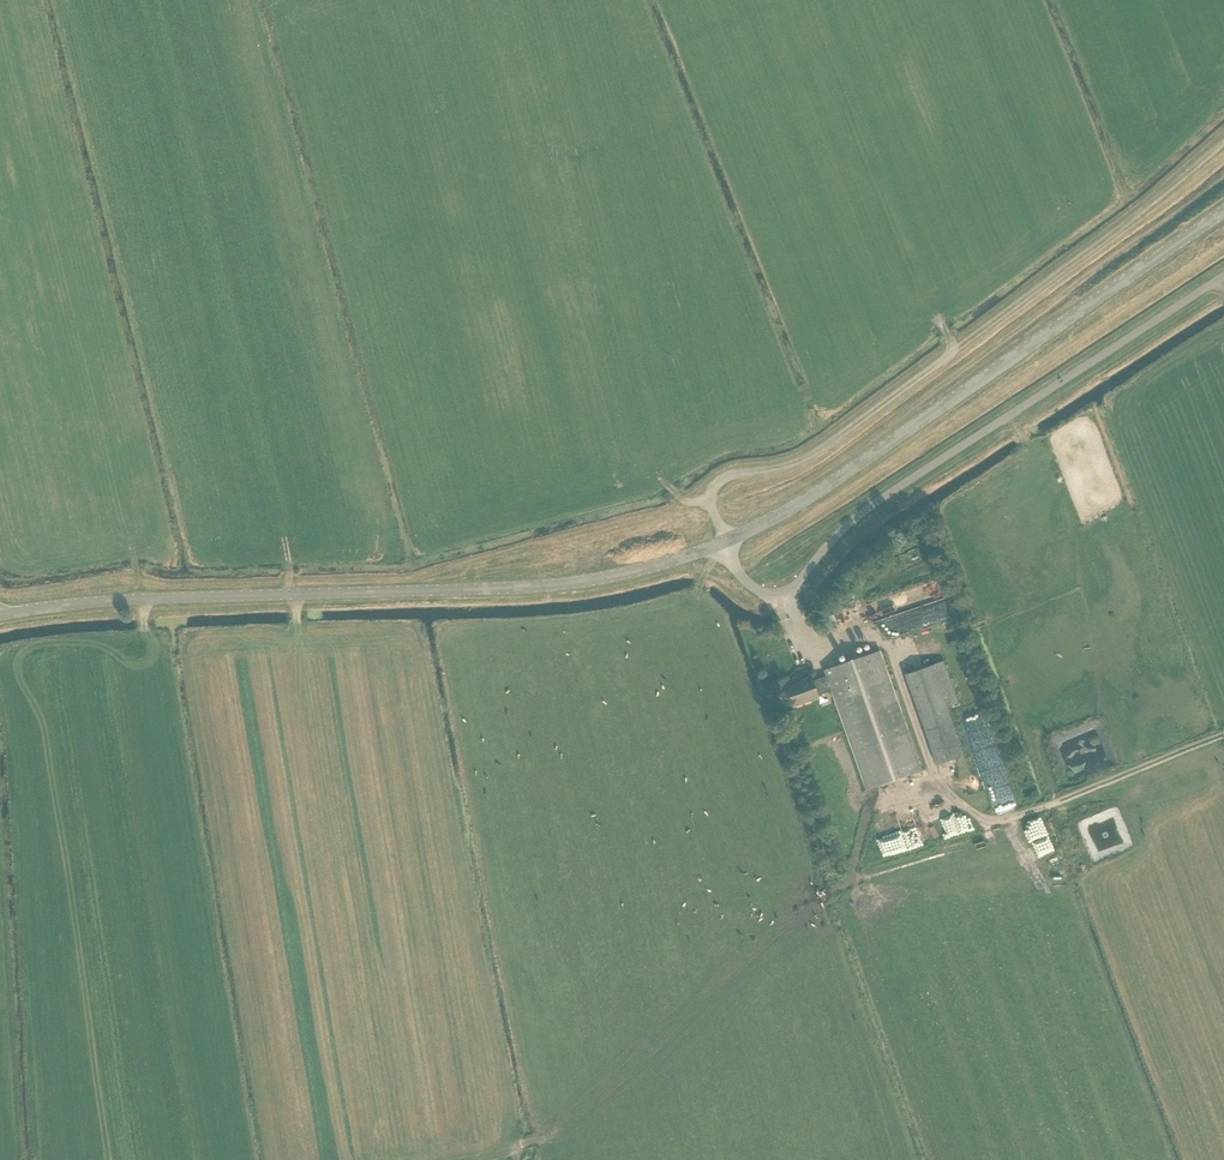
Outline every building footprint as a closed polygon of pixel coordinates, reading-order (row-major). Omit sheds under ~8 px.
[(826,676),(831,692),(867,790),(922,770),(879,651),(824,671),(826,676)] [(904,676),(936,766),(965,756),(947,706),(958,702),(944,662),(904,676)] [(831,692),(826,676),(813,681),(812,679),(786,688),(794,708),(819,698),(818,696),(831,692)]
